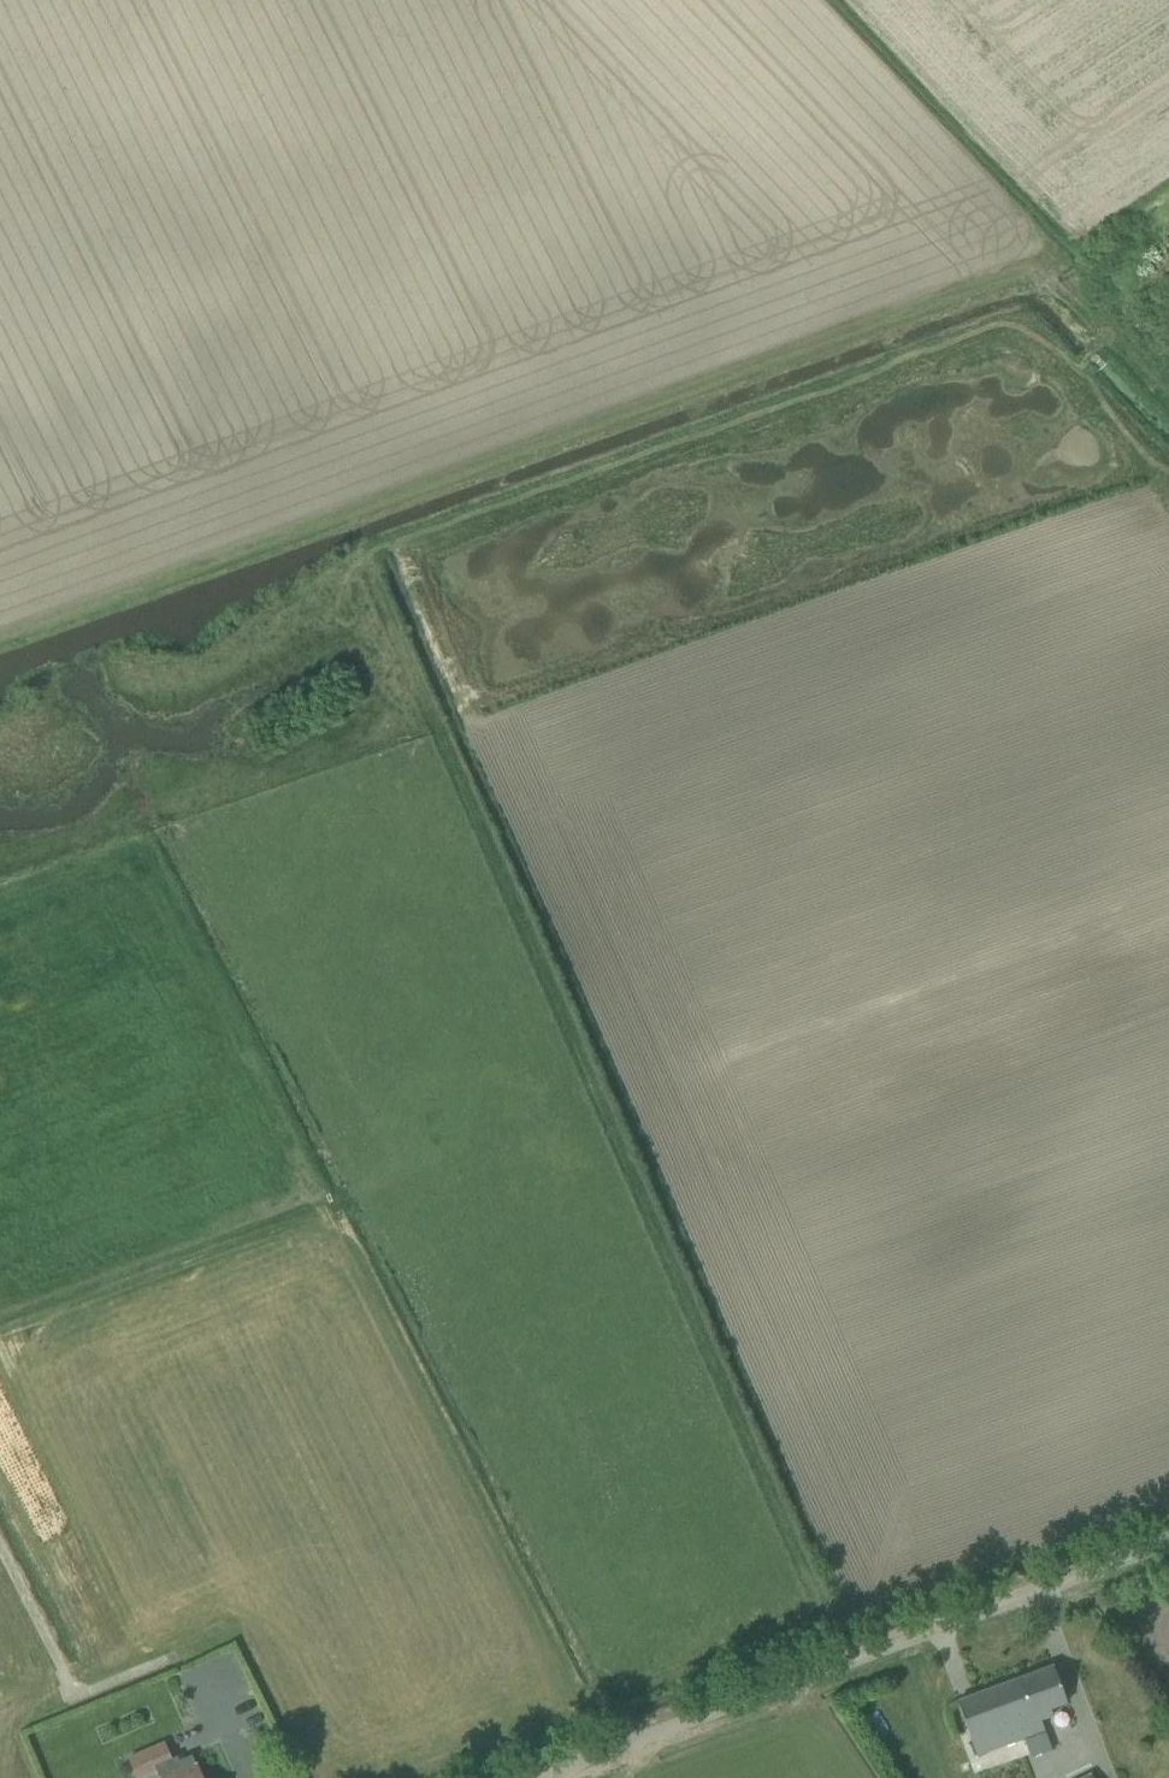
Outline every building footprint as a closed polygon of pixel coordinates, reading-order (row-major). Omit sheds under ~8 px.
[(977,1757),(1024,1740),(1031,1758),(1052,1750),(1045,1732),(1046,1732),(1039,1714),(1067,1704),(1053,1666),(957,1701),(977,1757)] [(177,1756),(172,1758),(165,1740),(129,1756),(139,1777),(143,1777),(156,1771),(159,1777),(202,1777),(192,1756),(179,1761),(177,1756)]
